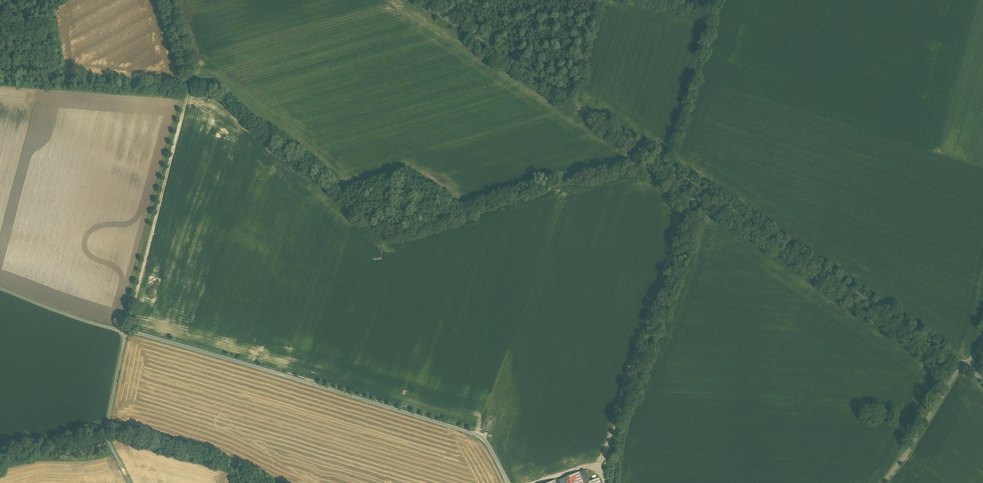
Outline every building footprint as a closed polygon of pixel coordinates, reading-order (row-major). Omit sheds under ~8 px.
[(581,472),(559,481),(560,482),(585,482),(581,472)]
